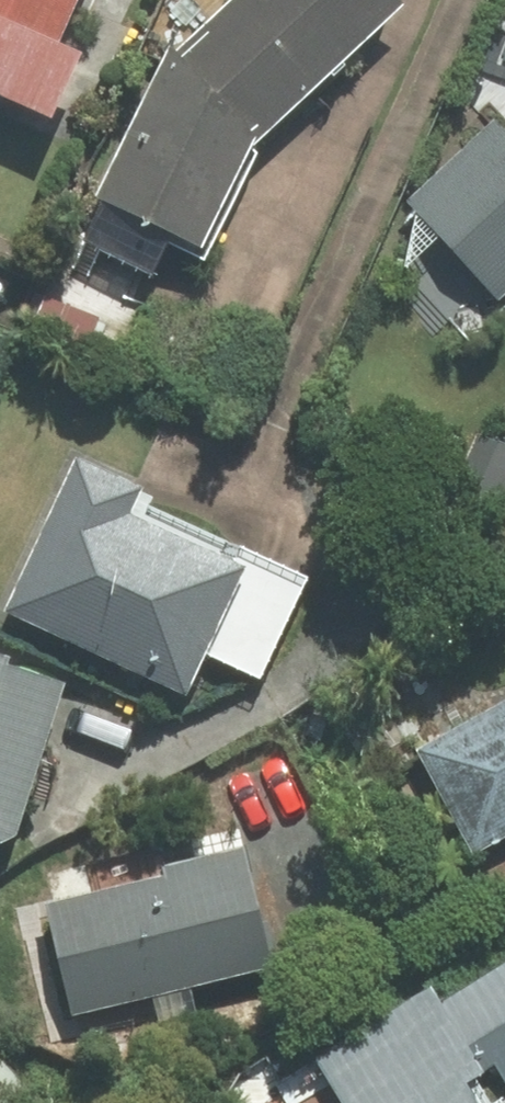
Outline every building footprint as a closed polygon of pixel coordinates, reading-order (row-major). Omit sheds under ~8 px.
[(51,115),(79,52),(55,41),(73,0),(0,0),(0,92),(51,115)] [(250,146),(399,5),(395,0),(236,0),(178,54),(171,47),(98,197),(104,200),(84,239),(152,273),(168,242),(204,260),(257,153),(250,146)] [(406,265),(469,332),(504,298),(504,296),(499,290),(504,284),(504,139),(493,127),(414,201),(426,214),(413,227),(406,265)] [(493,432),(471,496),(504,508),(504,436),(493,432)] [(261,678),(306,581),(132,501),(138,488),(78,460),(9,610),(185,690),(203,651),(261,678)] [(0,655),(0,842),(12,846),(64,684),(7,665),(9,658),(0,655)] [(417,750),(472,850),(504,832),(504,702),(417,750)] [(168,877),(47,905),(73,1012),(270,966),(242,849),(165,867),(168,877)] [(440,1002),(430,985),(314,1056),(343,1102),(474,1102),(461,1082),(499,1059),(504,1069),(504,962),(440,1002)]
